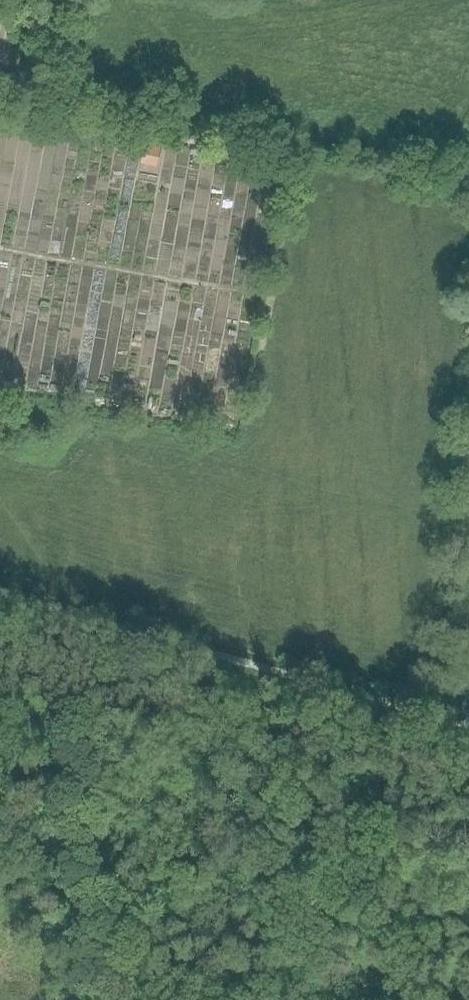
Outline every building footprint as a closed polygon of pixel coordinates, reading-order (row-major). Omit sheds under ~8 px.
[(158,168),(161,149),(143,146),(140,165),(158,168)]
